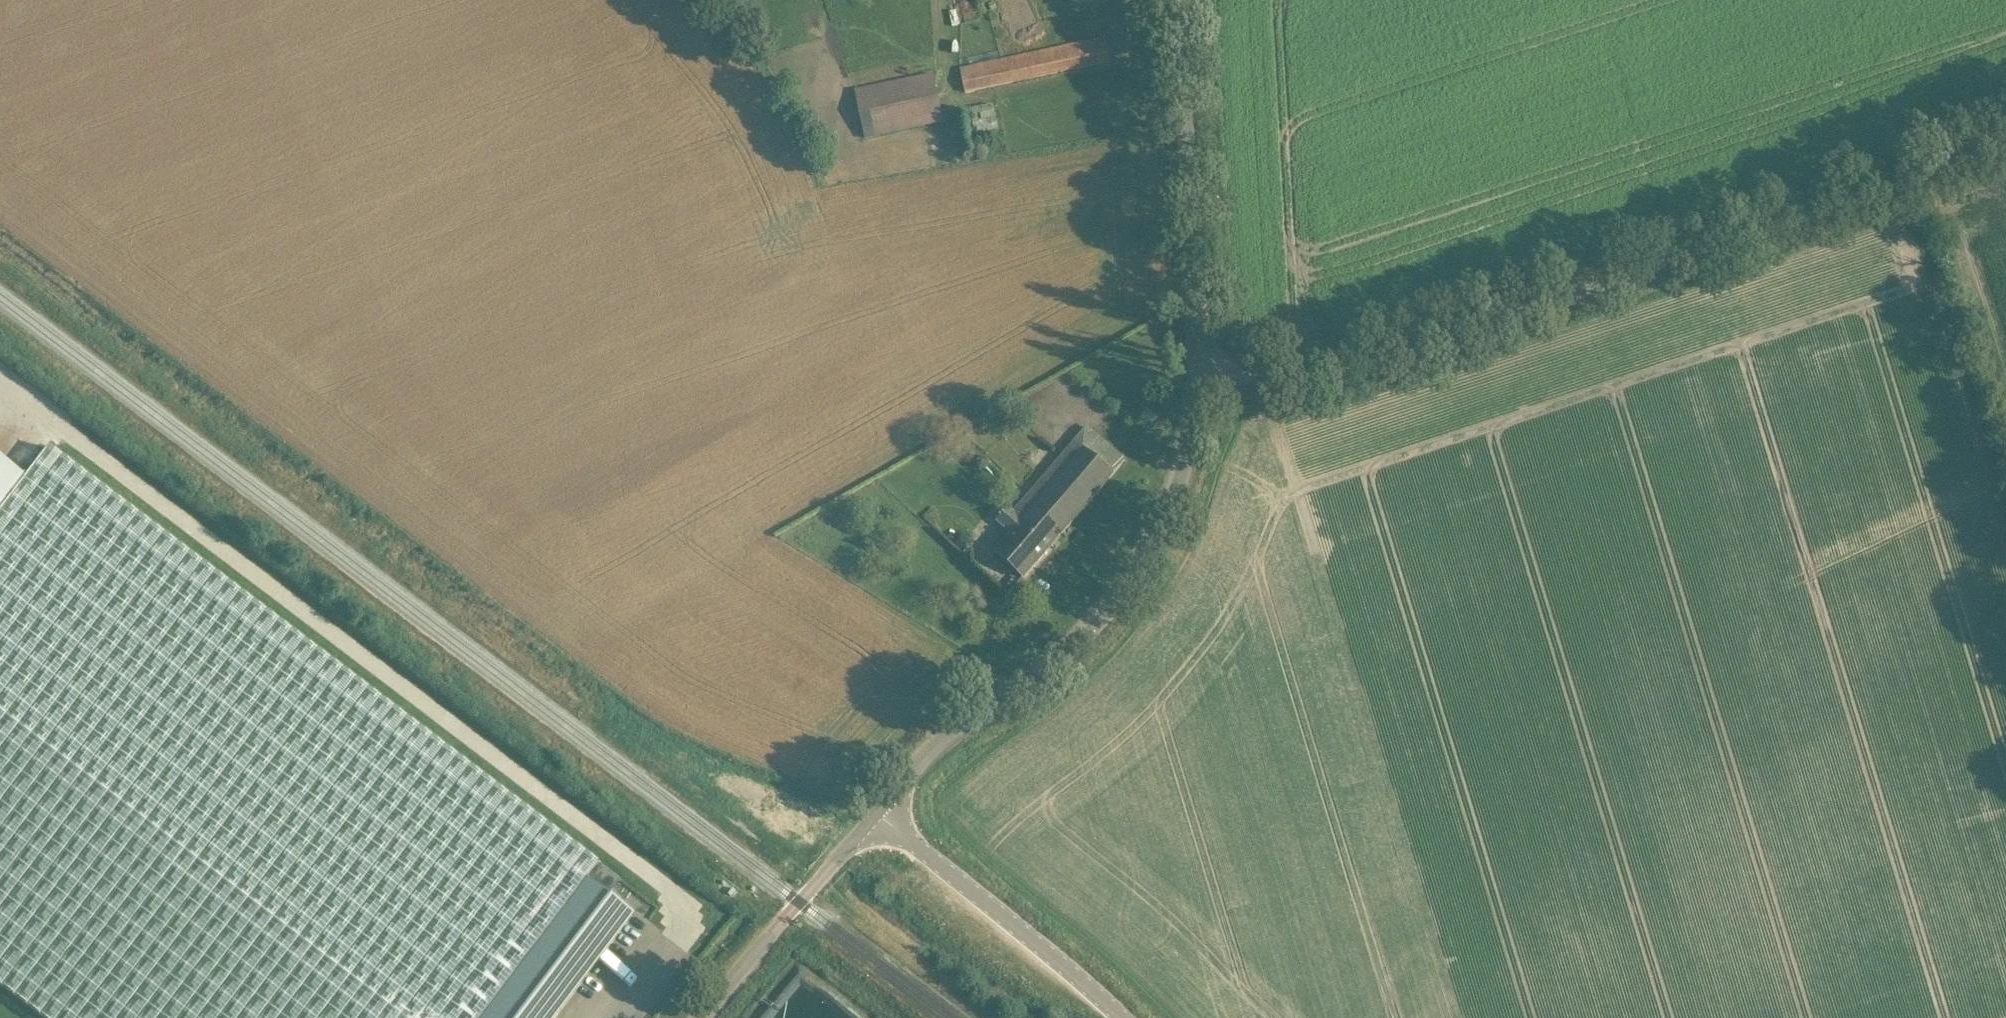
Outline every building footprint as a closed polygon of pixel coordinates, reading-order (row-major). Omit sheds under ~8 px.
[(1111,64),(1105,38),(960,69),(966,94),(1111,64)] [(944,124),(933,74),(855,91),(865,140),(944,124)] [(995,553),(1009,565),(1024,578),(1125,460),(1087,428),(1014,513),(1008,508),(997,521),(1012,534),(995,553)] [(1154,432),(1149,428),(1144,434),(1149,438),(1154,432)] [(589,900),(599,887),(609,873),(48,447),(0,511),(0,986),(43,1017),(574,1017),(637,936),(622,924),(606,912),(589,900)]
